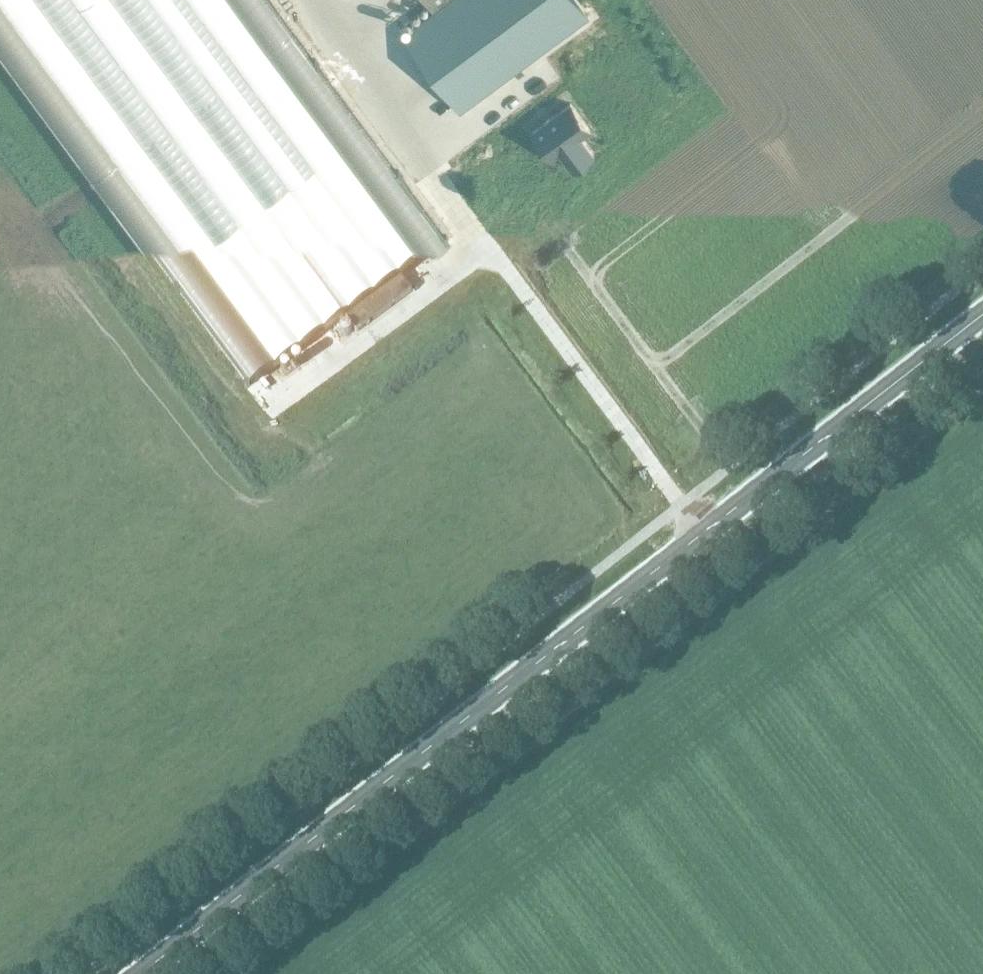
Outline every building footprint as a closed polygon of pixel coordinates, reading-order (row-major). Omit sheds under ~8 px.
[(356,332),(412,292),(400,275),(448,240),(270,0),(0,0),(0,51),(249,387),(344,316),(356,332)] [(375,21),(400,9),(396,0),(376,0),(367,4),(375,21)] [(400,32),(459,111),(588,16),(576,0),(443,0),(432,8),(400,32)] [(432,8),(443,0),(426,0),(432,8)] [(590,130),(570,103),(531,132),(551,159),(559,153),(572,169),(593,153),(581,136),(590,130)] [(527,151),(483,184),(501,208),(545,175),(527,151)]
